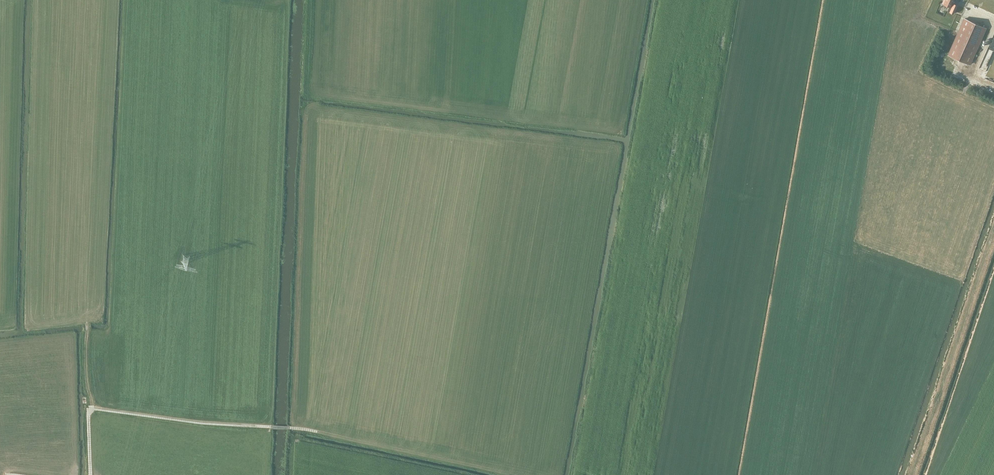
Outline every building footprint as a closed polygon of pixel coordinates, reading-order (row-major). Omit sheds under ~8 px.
[(947,11),(953,14),(957,5),(953,3),(954,0),(943,0),(942,3),(949,6),(947,11)] [(964,18),(947,55),(970,65),(987,28),(964,18)]
